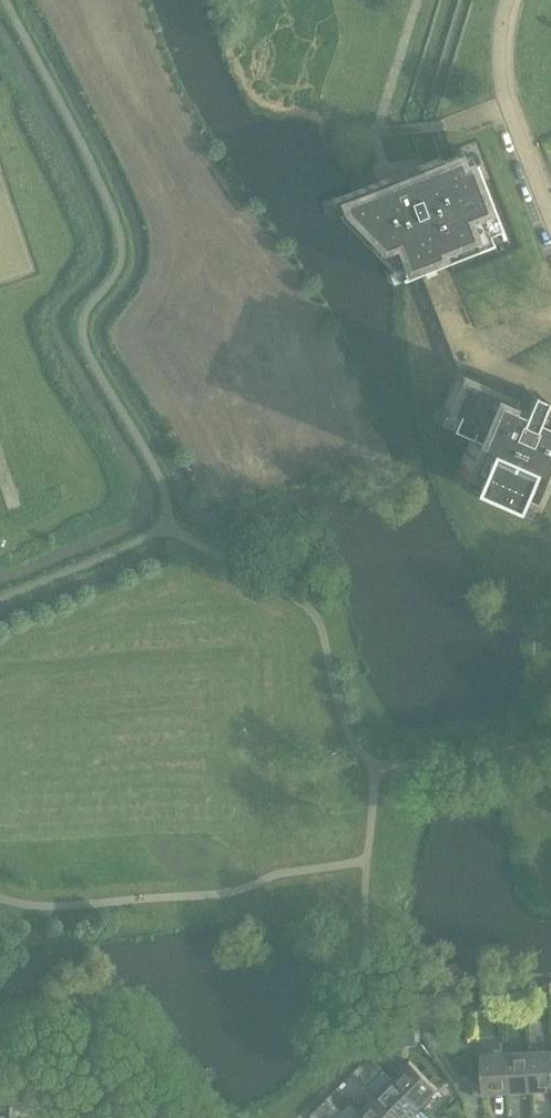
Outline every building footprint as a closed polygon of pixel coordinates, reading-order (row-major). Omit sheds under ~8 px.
[(389,177),(378,181),(322,203),(327,216),(335,213),(390,270),(392,268),(392,267),(398,265),(402,275),(399,276),(400,279),(423,270),(427,279),(437,275),(434,266),(491,244),(487,234),(496,230),(499,237),(502,236),(473,163),(461,167),(457,157),(442,163),(440,157),(414,168),(419,180),(412,182),(409,175),(398,180),(401,187),(394,189),(389,177)] [(542,411),(542,412),(533,408),(539,394),(537,393),(536,395),(526,390),(526,389),(525,388),(519,401),(509,397),(457,374),(437,420),(472,436),(454,478),(520,507),(538,465),(550,470),(550,415),(542,411)] [(415,1027),(398,1028),(399,1046),(415,1046),(415,1027)] [(529,1052),(532,1091),(550,1090),(550,1051),(529,1052)] [(529,1052),(506,1053),(508,1092),(532,1091),(529,1052)] [(508,1092),(506,1053),(482,1055),(483,1081),(473,1082),(474,1097),(484,1096),(484,1094),(508,1092)] [(411,1061),(393,1078),(422,1106),(439,1089),(411,1061)] [(372,1075),(361,1065),(353,1072),(364,1083),(372,1075)] [(377,1095),(400,1117),(411,1117),(422,1106),(393,1078),(377,1095)] [(361,1112),(367,1117),(400,1117),(377,1095),(361,1112)] [(327,1099),(320,1106),(327,1113),(331,1117),(338,1109),(327,1099)] [(456,1105),(449,1113),(454,1117),(465,1117),(467,1116),(456,1105)] [(320,1106),(310,1116),(311,1117),(323,1117),(327,1113),(320,1106)]
